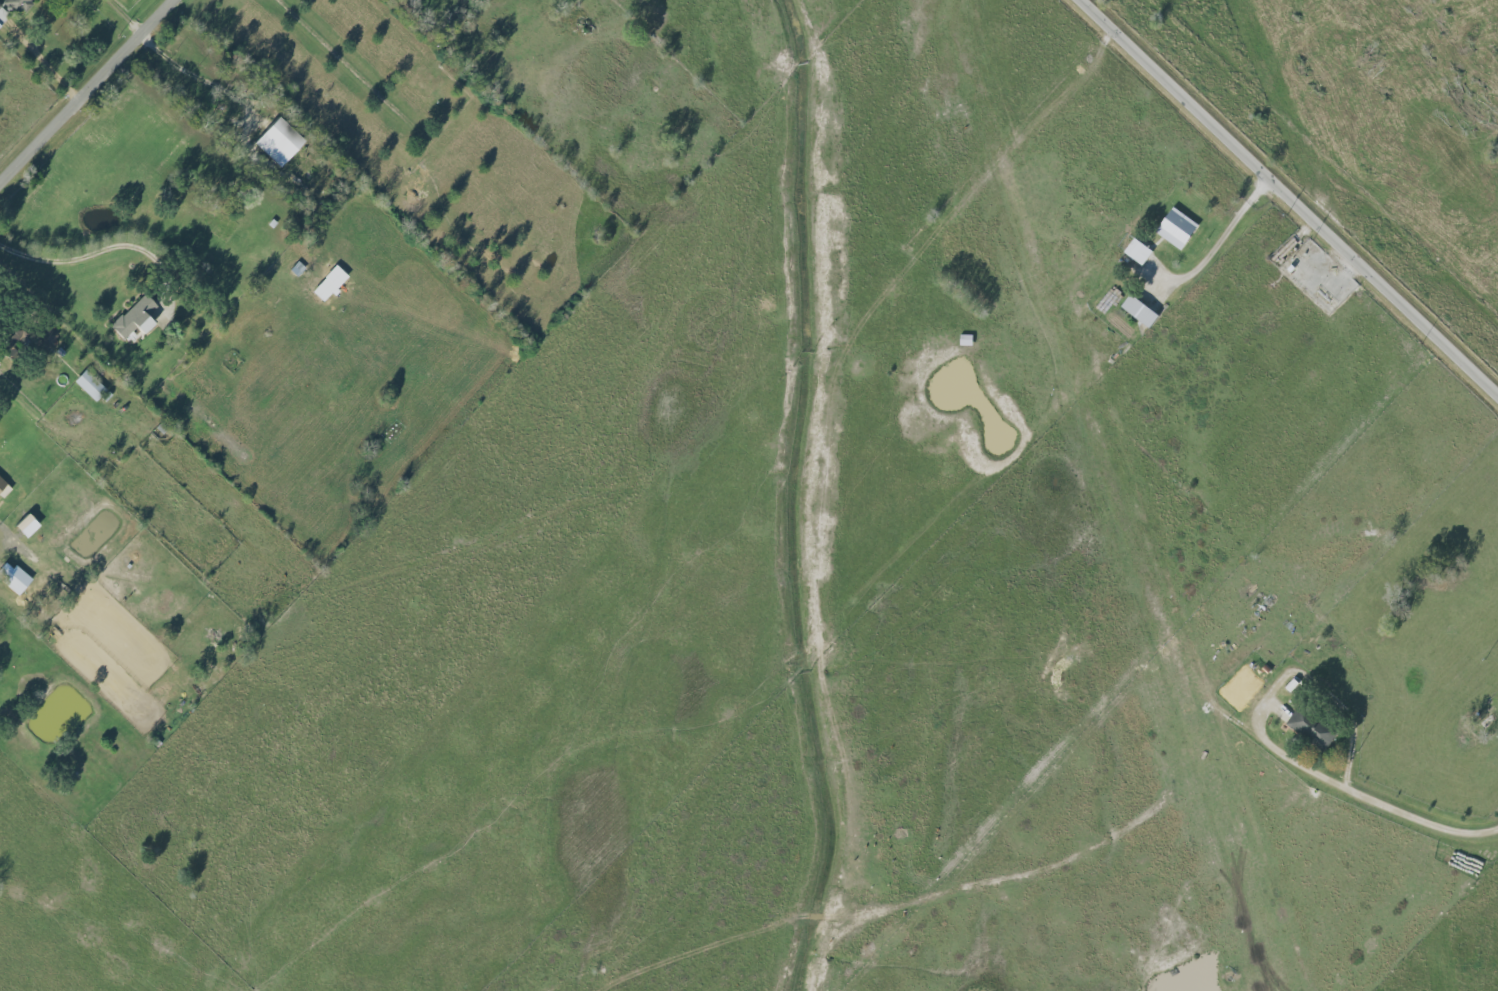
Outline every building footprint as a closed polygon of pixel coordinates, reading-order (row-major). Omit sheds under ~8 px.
[(4,2),(19,16),(34,0),(5,0),(4,2)] [(11,15),(0,5),(0,27),(11,15)] [(281,167),(306,141),(280,116),(255,143),(281,167)] [(1200,223),(1173,208),(1158,235),(1186,250),(1200,223)] [(1125,254),(1145,265),(1154,250),(1134,238),(1125,254)] [(291,270),(296,275),(304,267),(299,262),(291,270)] [(313,292),(324,302),(336,289),(325,279),(313,292)] [(125,339),(136,327),(144,335),(156,323),(149,316),(158,306),(145,293),(112,327),(125,339)] [(1154,327),(1162,313),(1131,295),(1123,309),(1154,327)] [(21,324),(0,335),(0,337),(7,350),(29,338),(21,324)] [(38,341),(49,347),(57,333),(46,327),(38,341)] [(108,390),(86,370),(75,381),(96,402),(108,390)] [(11,487),(0,477),(0,498),(11,487)] [(33,579),(16,565),(13,568),(6,562),(0,570),(0,578),(21,595),(33,579)] [(1322,753),(1338,738),(1306,704),(1290,719),(1322,753)]
